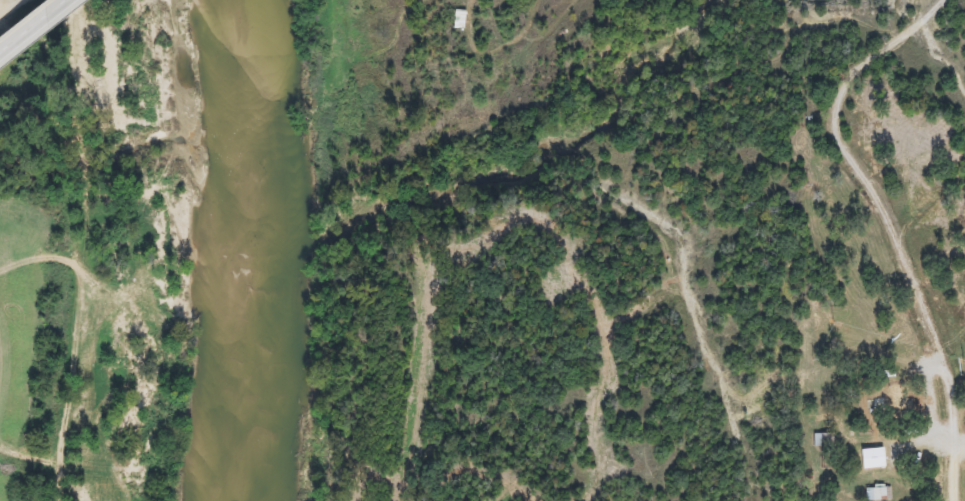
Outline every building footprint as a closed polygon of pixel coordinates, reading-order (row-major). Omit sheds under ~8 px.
[(905,386),(907,424),(871,425),(871,399),(889,398),(889,387),(905,386)] [(833,448),(813,448),(813,434),(833,434),(833,448)] [(865,488),(889,488),(889,500),(865,500),(865,488)]
